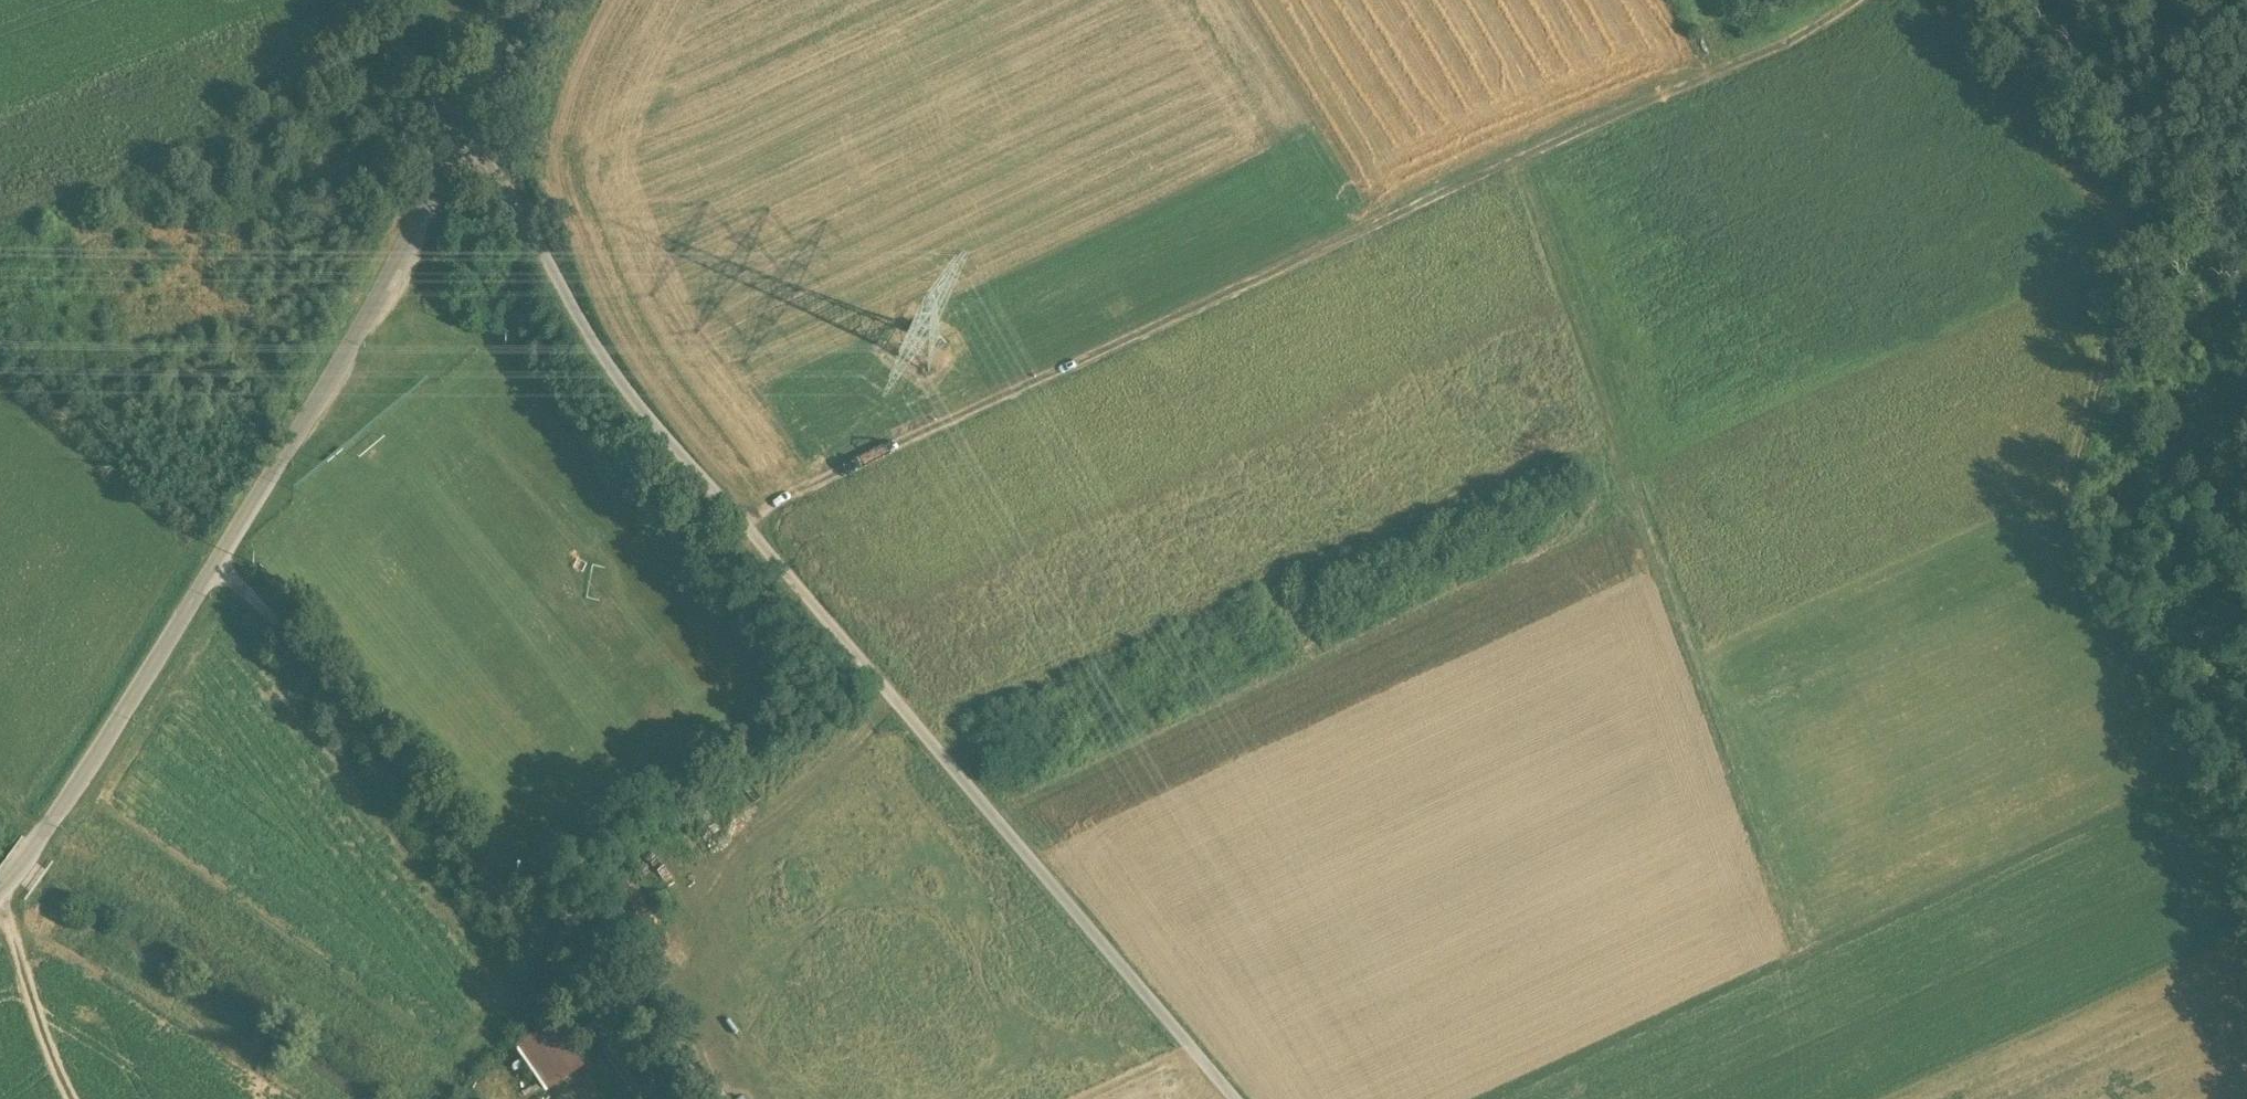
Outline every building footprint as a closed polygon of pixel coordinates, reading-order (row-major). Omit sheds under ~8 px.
[(581,1064),(553,1024),(516,1049),(544,1090),(581,1064)]
